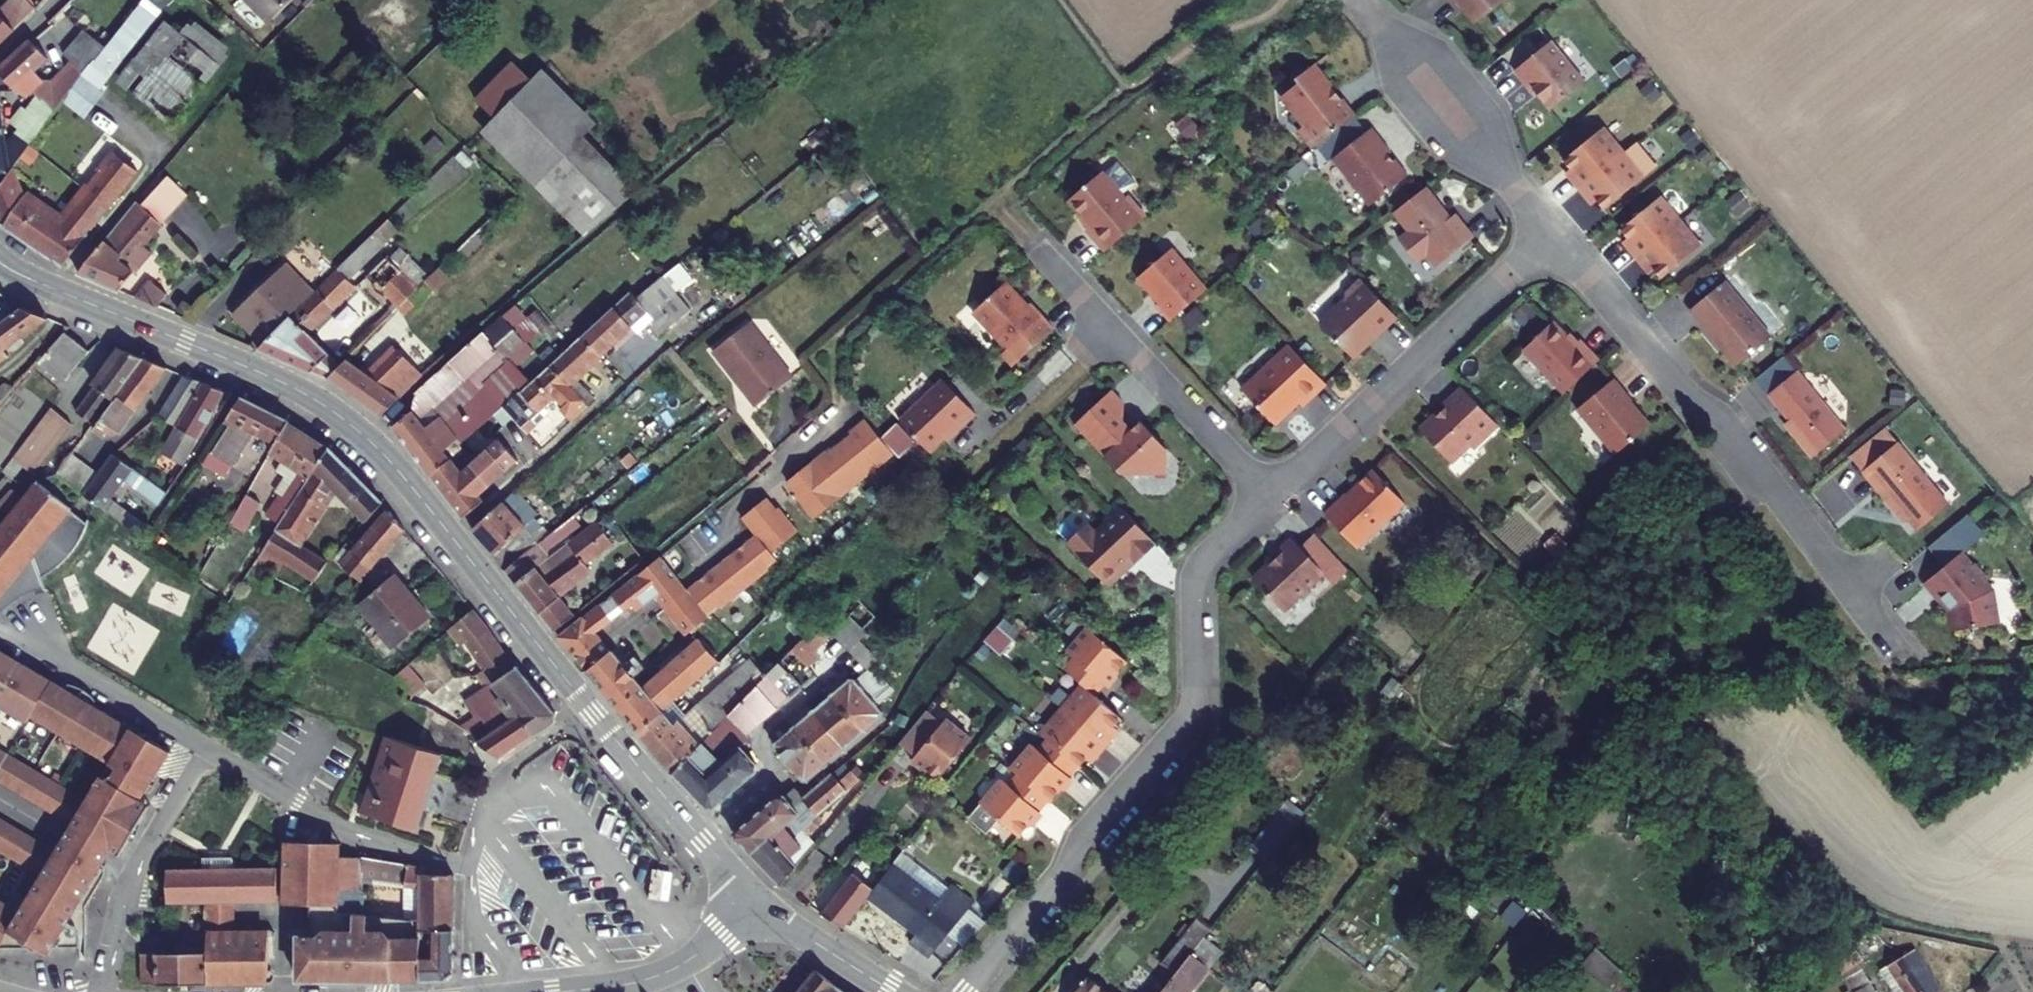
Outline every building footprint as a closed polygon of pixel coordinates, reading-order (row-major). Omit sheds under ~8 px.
[(44,8),(36,0),(15,0),(0,13),(0,50),(44,8)] [(92,117),(111,93),(106,90),(168,11),(154,0),(151,0),(115,47),(94,71),(71,101),(92,117)] [(168,11),(177,0),(154,0),(168,11)] [(276,22),(299,0),(254,0),(276,22)] [(287,33),(315,6),(310,0),(299,0),(276,22),(287,33)] [(1461,4),(1463,2),(1483,25),(1513,0),(1458,0),(1461,4)] [(80,59),(94,71),(115,47),(93,28),(72,52),(80,59)] [(138,91),(180,124),(228,65),(186,32),(138,91)] [(62,113),(71,101),(94,71),(80,59),(61,79),(52,80),(42,70),(57,57),(39,39),(7,70),(25,89),(36,85),(45,96),(53,106),(62,113)] [(1556,40),(1520,70),(1535,88),(1537,86),(1556,109),(1590,80),(1556,40)] [(482,98),(495,119),(531,83),(519,62),(482,98)] [(1316,147),(1359,114),(1346,98),(1340,98),(1341,92),(1335,91),(1336,85),(1337,84),(1320,62),(1300,77),(1303,82),(1286,95),(1309,124),(1306,127),(1305,133),(1316,147)] [(495,119),(599,226),(636,191),(531,83),(495,119)] [(16,171),(12,144),(5,92),(0,93),(0,173),(16,171)] [(17,174),(21,168),(62,113),(53,106),(45,96),(33,109),(38,113),(12,144),(16,171),(17,174)] [(1377,125),(1339,155),(1377,202),(1413,174),(1392,147),(1394,146),(1377,125)] [(1575,176),(1585,188),(1629,151),(1608,127),(1569,159),(1580,172),(1575,176)] [(70,266),(146,171),(119,149),(115,153),(119,157),(70,219),(33,194),(21,168),(17,174),(0,196),(0,197),(10,224),(70,266)] [(1629,151),(1585,188),(1594,199),(1599,195),(1610,209),(1649,176),(1629,151)] [(1093,226),(1111,248),(1152,213),(1134,192),(1131,194),(1109,168),(1075,196),(1096,222),(1093,226)] [(1452,212),(1431,186),(1401,209),(1416,228),(1406,236),(1425,259),(1433,253),(1442,265),(1479,235),(1460,212),(1453,218),(1449,214),(1452,212)] [(1632,244),(1641,256),(1686,220),(1665,195),(1625,227),(1636,240),(1632,244)] [(86,273),(128,290),(160,250),(152,244),(170,221),(145,200),(86,273)] [(1686,220),(1641,256),(1650,267),(1655,264),(1666,277),(1706,245),(1686,220)] [(267,347),(320,371),(348,344),(383,308),(354,279),(398,235),(388,224),(299,312),(301,314),(267,347)] [(1163,302),(1176,318),(1213,286),(1178,246),(1143,275),(1165,300),(1163,302)] [(373,273),(406,307),(425,287),(394,252),(373,273)] [(403,310),(410,316),(421,306),(426,310),(446,289),(458,277),(447,265),(425,287),(406,307),(403,310)] [(638,290),(591,333),(609,353),(640,326),(657,310),(662,316),(655,322),(666,335),(697,307),(669,276),(645,298),(638,290)] [(1402,315),(1366,277),(1351,290),(1350,297),(1325,321),(1357,356),(1373,341),(1373,338),(1380,331),(1382,333),(1402,315)] [(1728,279),(1692,307),(1738,363),(1773,335),(1728,279)] [(144,297),(166,305),(174,295),(159,280),(144,297)] [(1033,304),(1011,280),(978,311),(1013,348),(1008,353),(1018,364),(1059,326),(1036,302),(1033,304)] [(426,310),(435,320),(456,300),(446,289),(426,310)] [(29,305),(15,296),(8,304),(0,310),(0,327),(29,305)] [(336,378),(388,415),(445,360),(481,328),(472,319),(474,317),(456,300),(435,320),(428,326),(441,340),(449,332),(453,336),(438,349),(419,330),(377,373),(356,358),(336,378)] [(29,305),(0,327),(0,367),(18,354),(14,348),(55,316),(29,305)] [(640,326),(645,331),(655,322),(662,316),(657,310),(640,326)] [(1569,391),(1603,359),(1584,339),(1579,344),(1557,320),(1528,348),(1569,391)] [(722,352),(765,406),(800,379),(757,324),(722,352)] [(43,363),(67,383),(95,351),(72,330),(43,363)] [(447,430),(461,444),(465,447),(513,405),(538,382),(491,330),(425,390),(421,409),(400,425),(437,473),(453,460),(449,455),(436,441),(447,430)] [(591,333),(558,363),(578,385),(585,393),(596,405),(602,400),(582,377),(609,353),(591,333)] [(1309,403),(1332,381),(1295,341),(1247,386),(1281,422),(1305,399),(1309,403)] [(320,371),(336,378),(356,358),(359,354),(348,344),(320,371)] [(116,396),(120,399),(150,356),(129,347),(84,411),(99,422),(116,396)] [(107,417),(128,432),(175,367),(150,356),(120,399),(107,417)] [(558,363),(538,382),(513,405),(535,432),(557,412),(553,407),(578,385),(558,363)] [(1808,368),(1777,391),(1803,424),(1798,428),(1819,456),(1855,429),(1808,368)] [(166,414),(186,425),(211,381),(191,373),(166,414)] [(949,377),(904,418),(934,449),(958,427),(961,430),(981,412),(949,377)] [(1620,452),(1655,423),(1636,400),(1618,377),(1582,407),(1620,452)] [(20,388),(11,381),(0,393),(0,411),(20,388)] [(203,435),(206,437),(234,390),(211,381),(186,425),(187,426),(203,435)] [(1496,417),(1466,385),(1449,402),(1449,406),(1425,429),(1453,458),(1472,440),(1477,440),(1488,430),(1488,425),(1496,417)] [(1133,400),(1121,388),(1084,421),(1129,471),(1174,473),(1175,448),(1149,419),(1139,429),(1132,428),(1133,400)] [(588,413),(596,405),(585,393),(577,401),(588,413)] [(297,419),(249,396),(233,422),(238,426),(214,465),(235,477),(262,432),(282,443),(295,420),(297,419)] [(31,464),(40,471),(78,424),(58,407),(19,454),(21,456),(31,464)] [(800,496),(820,520),(899,455),(870,419),(854,431),(857,435),(835,452),(833,449),(793,482),(803,494),(800,496)] [(273,515),(285,523),(335,446),(295,420),(282,443),(277,453),(288,460),(282,470),(293,476),(290,480),(298,485),(290,498),(286,495),(273,515)] [(1856,453),(1871,470),(1906,442),(1892,425),(1856,453)] [(187,426),(184,431),(199,441),(203,435),(187,426)] [(447,430),(436,441),(449,455),(461,444),(447,430)] [(511,440),(490,456),(508,478),(529,462),(511,440)] [(1906,442),(1871,470),(1899,505),(1902,502),(1925,528),(1956,503),(1906,442)] [(270,546),(320,581),(334,560),(303,539),(339,483),(374,518),(389,500),(335,446),(285,523),(270,546)] [(107,472),(79,451),(63,473),(77,483),(91,493),(107,472)] [(91,493),(145,534),(155,521),(149,516),(146,519),(119,499),(133,480),(166,504),(175,491),(154,477),(122,452),(107,472),(91,493)] [(9,470),(19,478),(31,464),(21,456),(9,470)] [(453,460),(437,473),(472,516),(492,500),(488,494),(470,472),(457,456),(453,460)] [(490,456),(470,472),(488,494),(508,478),(490,456)] [(165,461),(154,477),(175,491),(186,476),(165,461)] [(1350,492),(1329,512),(1361,545),(1409,500),(1378,467),(1358,485),(1360,487),(1352,494),(1350,492)] [(47,477),(0,536),(0,607),(1,606),(9,612),(13,607),(18,602),(23,598),(28,594),(33,591),(39,587),(45,585),(51,582),(57,581),(55,575),(57,572),(65,567),(69,564),(75,557),(79,553),(84,546),(89,538),(94,529),(96,525),(98,521),(80,507),(82,505),(47,477)] [(2,504),(13,513),(27,496),(16,487),(2,504)] [(236,522),(251,531),(268,502),(253,493),(236,522)] [(510,501),(533,526),(542,518),(519,493),(510,501)] [(761,535),(691,592),(712,619),(724,609),(727,612),(772,575),(769,572),(782,561),(777,555),(804,533),(784,509),(782,511),(772,500),(748,519),(761,535)] [(481,528),(513,569),(547,543),(557,534),(550,526),(538,533),(533,526),(510,501),(481,528)] [(1162,542),(1129,505),(1102,529),(1094,520),(1073,539),(1114,584),(1130,569),(1127,566),(1137,557),(1141,562),(1162,542)] [(349,564),(367,579),(412,528),(396,508),(349,564)] [(525,584),(544,609),(566,592),(596,568),(595,566),(600,563),(596,558),(632,530),(619,512),(559,557),(525,584)] [(1356,573),(1322,536),(1309,548),(1300,539),(1285,552),(1291,558),(1285,563),(1281,562),(1264,577),(1293,609),(1334,572),(1344,583),(1356,573)] [(513,569),(525,584),(559,557),(547,543),(513,569)] [(1966,553),(1933,580),(1948,598),(1952,595),(1959,604),(1959,606),(1958,608),(1960,629),(2003,625),(2000,593),(1992,584),(1993,578),(1983,566),(1977,565),(1966,553)] [(641,611),(659,598),(682,581),(665,558),(618,594),(630,610),(636,605),(641,611)] [(365,602),(402,646),(437,617),(400,573),(365,602)] [(664,604),(669,610),(691,592),(687,587),(682,581),(659,598),(664,604)] [(845,604),(871,627),(882,614),(858,591),(845,604)] [(544,609),(556,624),(578,607),(566,592),(544,609)] [(669,610),(691,636),(695,632),(698,634),(709,625),(708,622),(712,619),(691,592),(669,610)] [(565,636),(583,657),(606,638),(601,632),(617,620),(605,604),(565,636)] [(845,604),(820,628),(831,642),(839,634),(874,668),(884,656),(893,644),(879,632),(869,644),(866,641),(874,631),(871,627),(845,604)] [(556,624),(561,630),(583,613),(578,607),(556,624)] [(477,665),(492,687),(521,667),(495,630),(496,628),(480,608),(440,642),(445,651),(467,635),(484,660),(477,665)] [(1080,656),(1070,668),(1088,683),(1100,693),(1109,682),(1111,683),(1132,659),(1093,625),(1072,649),(1080,656)] [(820,628),(799,648),(809,661),(815,666),(826,655),(822,651),(831,642),(820,628)] [(588,664),(594,671),(617,651),(612,645),(606,638),(583,657),(588,664)] [(594,671),(645,732),(667,712),(723,663),(719,660),(723,656),(708,643),(706,644),(702,639),(647,686),(638,677),(650,668),(640,656),(629,665),(617,651),(594,671)] [(4,643),(0,648),(0,707),(5,711),(10,703),(34,718),(37,713),(59,676),(4,643)] [(799,648),(787,661),(798,673),(809,661),(799,648)] [(862,681),(888,712),(908,683),(884,656),(874,668),(862,681)] [(657,746),(680,772),(763,685),(773,675),(757,658),(679,726),(657,746)] [(787,661),(775,672),(794,695),(807,683),(798,673),(787,661)] [(401,675),(419,696),(433,684),(415,663),(401,675)] [(563,713),(524,665),(521,667),(492,687),(475,698),(491,721),(477,730),(485,741),(526,713),(541,735),(562,720),(563,713)] [(775,672),(773,675),(763,685),(782,706),(794,695),(775,672)] [(147,796),(176,748),(59,676),(37,713),(118,761),(110,775),(147,796)] [(840,683),(835,688),(871,731),(890,715),(888,712),(862,681),(858,676),(844,688),(840,683)] [(1100,693),(1088,683),(1067,707),(1110,745),(1120,733),(1115,729),(1127,716),(1100,693)] [(680,772),(715,808),(722,808),(762,773),(764,763),(750,747),(757,741),(758,737),(755,734),(780,713),(778,711),(782,706),(763,685),(680,772)] [(829,689),(814,701),(852,747),(871,731),(835,688),(831,692),(829,689)] [(800,717),(797,720),(833,764),(852,747),(814,701),(798,714),(800,717)] [(1110,745),(1067,707),(1045,731),(1054,739),(1083,764),(1084,765),(1096,752),(1100,756),(1110,745)] [(934,708),(907,741),(922,754),(920,756),(945,777),(978,737),(953,717),(950,721),(934,708)] [(645,732),(657,746),(679,726),(667,712),(645,732)] [(485,741),(508,757),(541,735),(526,713),(485,741)] [(780,743),(813,781),(833,764),(797,720),(795,722),(793,719),(778,732),(784,740),(780,743)] [(393,734),(368,811),(424,829),(449,752),(424,744),(393,734)] [(1083,764),(1054,739),(1045,749),(1037,742),(1016,767),(1024,773),(1053,798),(1055,800),(1076,776),(1074,774),(1083,764)] [(0,740),(0,775),(16,749),(0,740)] [(81,823),(97,798),(16,749),(0,775),(81,823)] [(810,798),(825,815),(855,788),(846,779),(859,768),(853,761),(812,796),(810,798)] [(863,764),(859,768),(846,779),(855,788),(871,774),(863,764)] [(1053,798),(1024,773),(1014,784),(1007,777),(986,802),(1024,835),(1046,810),(1044,809),(1053,798)] [(130,841),(134,839),(157,802),(147,796),(110,775),(97,798),(81,823),(80,826),(116,848),(117,846),(120,840),(125,841),(128,841),(130,841)] [(794,796),(817,822),(820,819),(825,815),(810,798),(812,796),(807,789),(800,790),(794,796)] [(743,837),(759,853),(791,826),(801,836),(817,822),(794,796),(783,794),(743,828),(743,837)] [(64,852),(0,814),(0,850),(48,879),(64,852)] [(759,853),(789,884),(822,844),(814,836),(825,825),(820,819),(817,822),(801,836),(791,826),(759,853)] [(70,842),(107,863),(116,848),(80,826),(70,842)] [(891,833),(876,851),(883,856),(887,851),(900,861),(910,848),(891,833)] [(343,931),(344,909),(348,859),(349,845),(293,841),(289,903),(316,905),(314,929),(343,931)] [(93,944),(89,903),(107,873),(103,870),(107,863),(70,842),(64,852),(48,879),(28,912),(5,951),(42,948),(55,955),(60,947),(93,944)] [(428,866),(369,855),(369,859),(348,859),(344,909),(362,910),(367,910),(368,877),(407,885),(407,914),(427,914),(427,927),(461,928),(462,874),(426,872),(428,866)] [(898,863),(880,887),(875,893),(924,931),(949,901),(921,880),(898,863)] [(932,865),(921,880),(949,901),(961,886),(932,865)] [(284,866),(173,868),(174,901),(213,900),(241,900),(284,899),(284,866)] [(860,872),(828,911),(851,925),(875,893),(880,887),(860,872)] [(924,931),(918,938),(937,954),(980,902),(961,886),(949,901),(924,931)] [(5,951),(28,912),(0,895),(0,951),(5,951)] [(214,928),(216,928),(216,950),(147,951),(147,980),(149,980),(149,982),(244,982),(244,980),(271,973),(271,975),(276,974),(276,957),(282,957),(282,930),(279,928),(241,928),(241,900),(213,900),(214,928)] [(362,910),(344,909),(343,931),(341,977),(359,977),(362,910)] [(367,910),(362,910),(359,977),(377,978),(378,940),(390,940),(391,913),(367,910)] [(377,978),(427,979),(427,927),(427,914),(407,914),(391,913),(390,940),(378,940),(377,978)] [(1163,961),(1178,973),(1192,955),(1205,940),(1212,931),(1197,919),(1191,927),(1180,940),(1163,961)] [(1175,936),(1180,940),(1191,927),(1186,923),(1175,936)] [(302,976),(341,977),(343,931),(314,929),(297,927),(297,959),(303,959),(302,976)] [(460,972),(461,928),(427,927),(427,979),(452,980),(460,972)] [(1837,955),(1847,968),(1862,957),(1868,952),(1858,936),(1837,955)] [(1222,953),(1205,940),(1192,955),(1209,968),(1222,953)] [(1924,946),(1890,966),(1906,991),(1954,991),(1924,946)] [(1610,988),(1622,970),(1594,953),(1583,971),(1610,988)] [(1192,984),(1200,991),(1215,972),(1209,968),(1192,955),(1178,973),(1163,991),(1185,991),(1192,984)] [(1847,968),(1853,976),(1868,967),(1862,957),(1847,968)] [(1863,991),(1884,991),(1868,967),(1853,976),(1863,991)] [(836,986),(816,970),(797,991),(832,991),(836,986)] [(244,982),(276,982),(276,974),(271,975),(271,973),(244,980),(244,982)] [(1090,976),(1076,991),(1111,991),(1090,976)] [(1251,991),(1268,991),(1257,984),(1251,991)]
